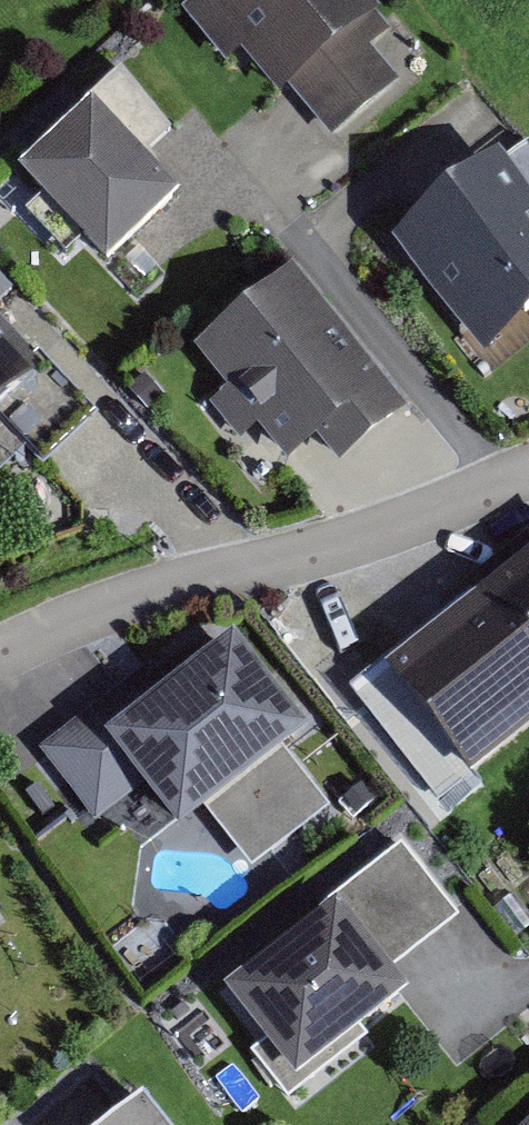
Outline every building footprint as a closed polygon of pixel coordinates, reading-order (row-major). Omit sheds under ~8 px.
[(370,0),(193,0),(182,9),(221,57),(234,47),(271,93),(285,81),(332,139),(397,87),(365,46),(391,26),(370,0)] [(186,188),(92,94),(19,167),(113,261),(186,188)] [(501,163),(395,245),(483,358),(528,323),(528,198),(501,163)] [(410,409),(296,267),(199,346),(232,387),(212,403),(237,434),(255,420),(291,465),(317,443),(337,468),(410,409)] [(0,318),(0,426),(41,469),(95,417),(0,318)] [(362,704),(452,801),(528,730),(528,549),(362,704)] [(171,698),(152,673),(50,752),(97,811),(144,775),(180,820),(220,789),(269,852),(323,809),(273,745),(294,729),(232,650),(171,698)] [(451,912),(401,849),(345,892),(395,956),(451,912)] [(335,914),(236,993),(297,1070),(397,991),(335,914)] [(142,1101),(113,1124),(162,1124),(142,1101)]
